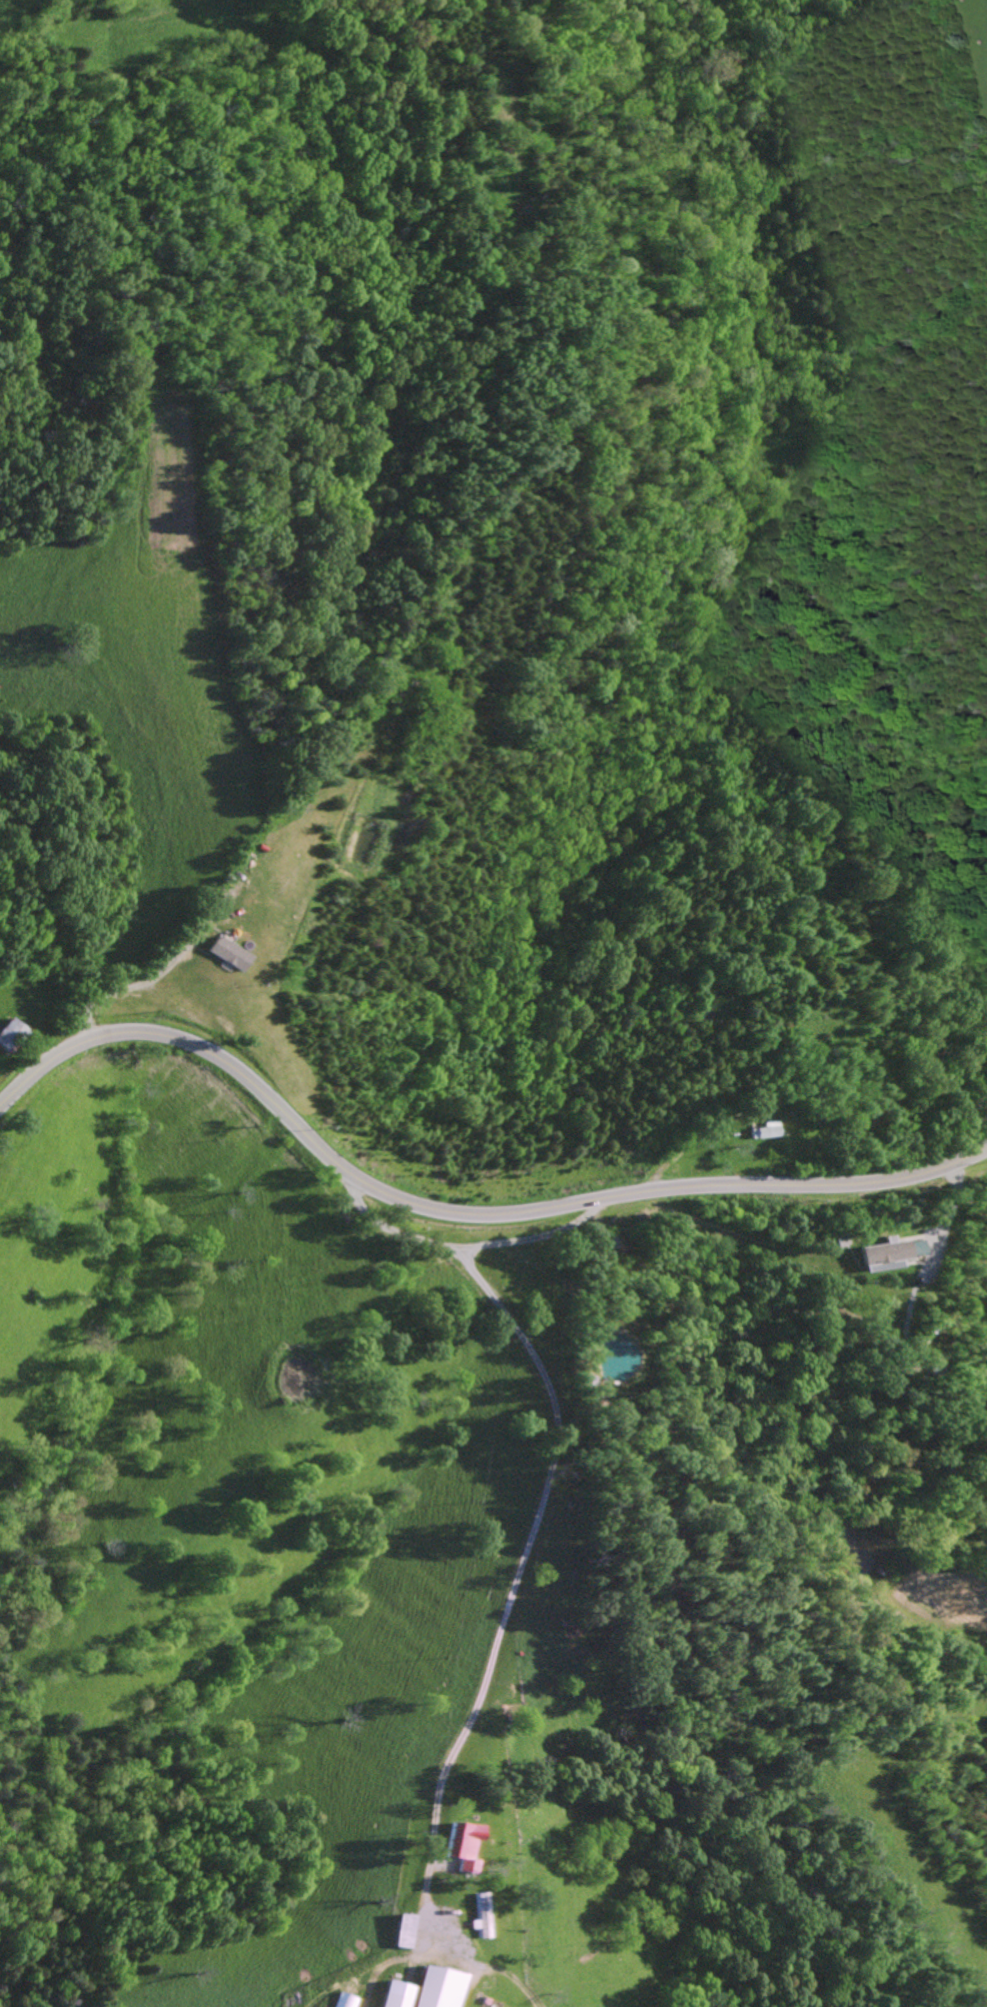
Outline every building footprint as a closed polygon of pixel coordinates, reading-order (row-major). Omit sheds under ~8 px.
[(208,954),(243,971),(251,954),(217,938),(208,954)] [(9,1053),(27,1029),(10,1017),(0,1031),(0,1046),(9,1053)] [(891,1260),(901,1258),(898,1240),(852,1248),(856,1273),(892,1267),(891,1260)] [(445,1856),(455,1858),(453,1871),(469,1874),(471,1859),(466,1858),(468,1840),(474,1840),(477,1825),(450,1821),(445,1856)] [(482,1937),(478,1892),(468,1893),(471,1919),(464,1920),(465,1929),(472,1928),(473,1938),(482,1937)] [(416,1948),(418,1914),(403,1913),(401,1947),(416,1948)] [(428,1964),(418,2006),(458,2006),(466,1973),(428,1964)] [(394,1978),(386,2006),(413,2006),(419,1985),(394,1978)]
